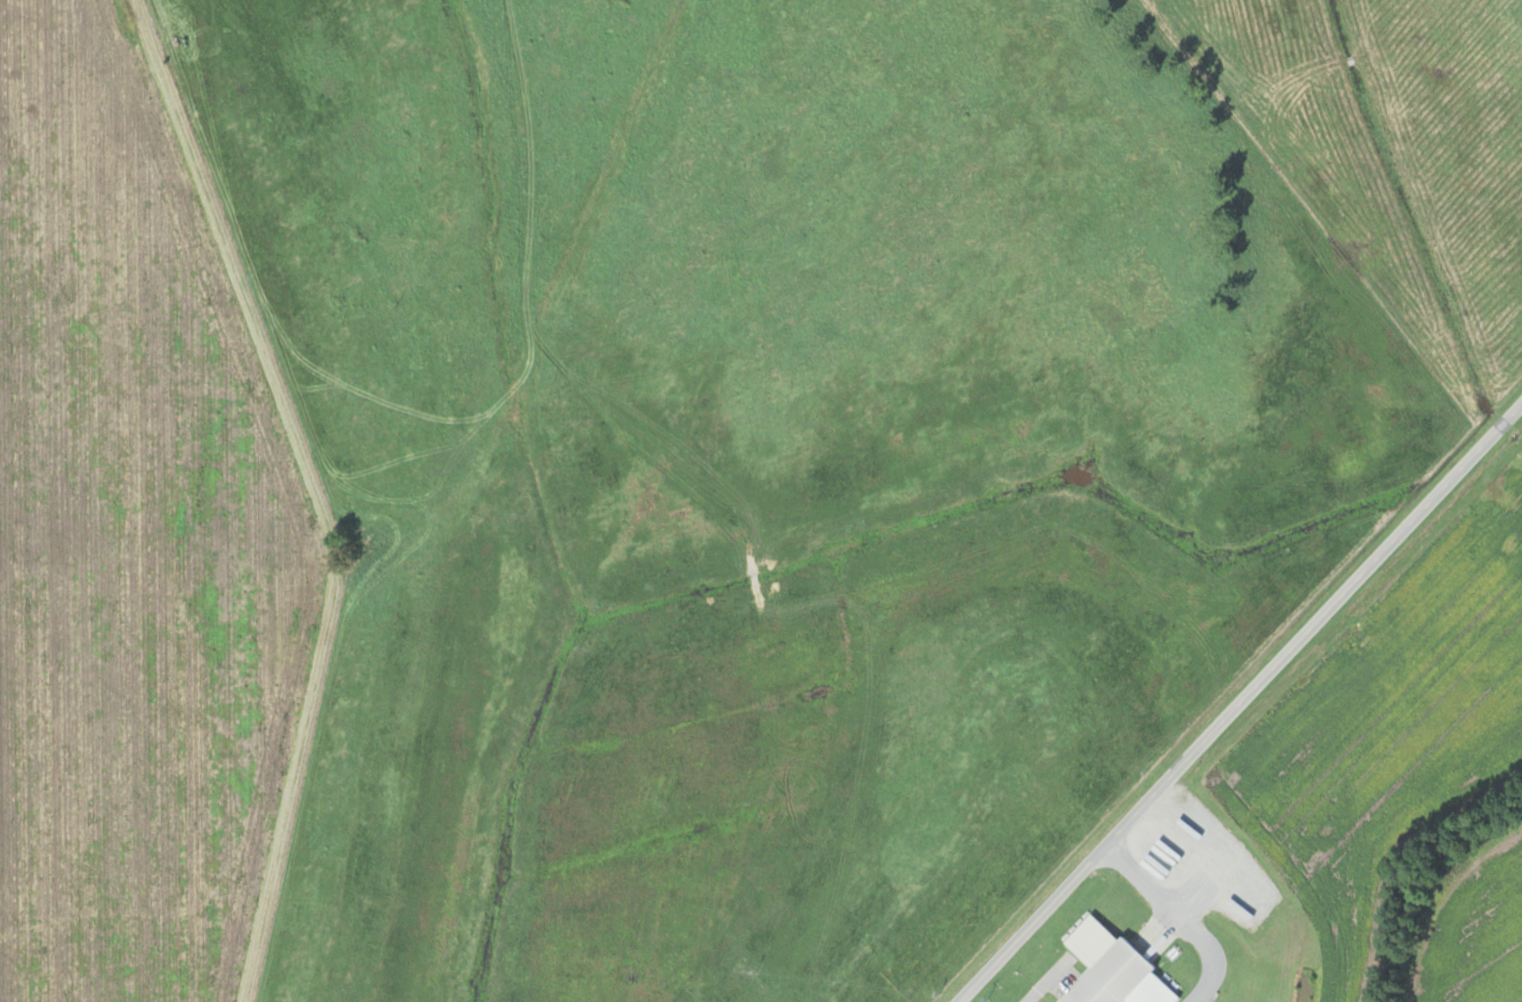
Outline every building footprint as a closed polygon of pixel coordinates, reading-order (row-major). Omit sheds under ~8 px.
[(1057,1001),(1174,1001),(1180,995),(1087,913),(1060,943),(1088,968),(1057,1001)]
